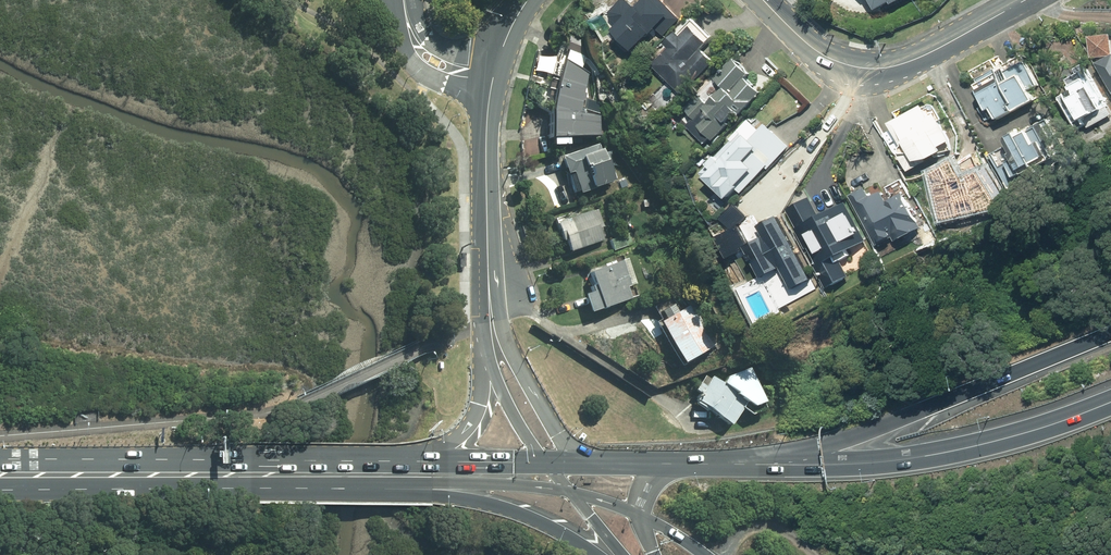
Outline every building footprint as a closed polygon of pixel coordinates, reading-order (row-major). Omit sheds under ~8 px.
[(635,52),(657,30),(664,37),(682,19),(663,0),(647,0),(638,9),(629,0),(624,0),(612,12),(612,17),(619,25),(614,31),(635,52)] [(879,10),(894,2),(895,5),(905,0),(873,0),(879,10)] [(672,48),(653,66),(683,95),(717,62),(704,49),(714,39),(695,20),(681,34),(679,33),(668,44),(672,48)] [(1110,35),(1090,38),(1092,58),(1110,56),(1110,43),(1110,35)] [(1010,63),(1003,66),(998,57),(993,60),(997,70),(1016,103),(1012,105),(1016,111),(1016,112),(1038,101),(1032,90),(1039,86),(1023,56),(1017,59),(1015,59),(1013,59),(1011,61),(1010,63)] [(1099,64),(1110,85),(1110,58),(1099,64)] [(711,138),(714,141),(762,93),(748,78),(752,74),(736,59),(717,78),(728,89),(710,107),(698,95),(686,107),(691,112),(682,120),(706,144),(711,138)] [(588,73),(565,61),(558,81),(550,112),(585,115),(583,109),(585,94),(583,93),(588,73)] [(1108,107),(1084,63),(1074,69),(1077,75),(1069,79),(1075,91),(1061,99),(1079,131),(1107,116),(1103,109),(1108,107)] [(1000,120),(1016,111),(1012,105),(1016,103),(997,70),(978,80),(980,83),(976,85),(990,111),(994,109),(1000,120)] [(926,108),(926,107),(893,124),(905,148),(904,149),(904,151),(904,153),(901,155),(910,172),(946,152),(952,151),(950,143),(953,141),(942,121),(943,120),(936,106),(932,105),(926,108)] [(585,115),(550,112),(549,140),(599,136),(599,117),(585,115)] [(756,152),(770,165),(771,167),(791,146),(768,124),(762,131),(751,120),(742,129),(744,131),(761,148),(756,152)] [(1029,127),(1020,132),(1038,167),(1053,160),(1052,158),(1065,151),(1049,120),(1044,123),(1040,123),(1038,124),(1037,126),(1030,129),(1029,127)] [(1010,188),(1041,173),(1038,167),(1020,132),(1018,129),(1011,133),(1013,137),(1011,138),(1011,139),(1011,142),(1012,145),(993,155),(1010,188)] [(702,174),(729,199),(738,189),(742,193),(770,165),(756,152),(761,148),(744,131),(702,174)] [(600,144),(560,158),(569,185),(571,184),(575,194),(578,193),(579,195),(613,183),(600,144)] [(954,158),(933,169),(943,211),(965,206),(967,218),(986,214),(985,209),(993,208),(1006,201),(991,173),(986,172),(981,174),(977,177),(973,182),(971,180),(966,180),(954,158)] [(867,189),(852,196),(877,246),(894,237),(897,241),(922,228),(898,181),(886,188),(892,200),(888,202),(883,192),(872,198),(867,189)] [(867,241),(847,203),(821,217),(811,197),(787,210),(797,229),(796,229),(828,288),(850,277),(841,261),(850,256),(848,252),(867,241)] [(598,208),(555,223),(562,242),(565,240),(570,252),(603,241),(599,229),(604,227),(598,208)] [(803,259),(779,215),(762,224),(768,235),(752,244),(761,261),(754,265),(762,280),(780,271),(793,294),(812,284),(799,261),(803,259)] [(731,258),(750,247),(737,225),(718,237),(731,258)] [(610,240),(614,251),(636,243),(632,232),(610,240)] [(631,287),(623,262),(589,273),(596,292),(584,296),(589,313),(631,299),(627,288),(631,287)] [(661,321),(656,323),(680,366),(717,346),(693,303),(681,310),(673,295),(653,306),(661,321)] [(697,403),(696,405),(707,412),(708,410),(730,426),(741,409),(751,416),(765,410),(749,369),(728,378),(722,385),(713,378),(710,381),(705,377),(695,391),(700,395),(695,402),(697,403)]
